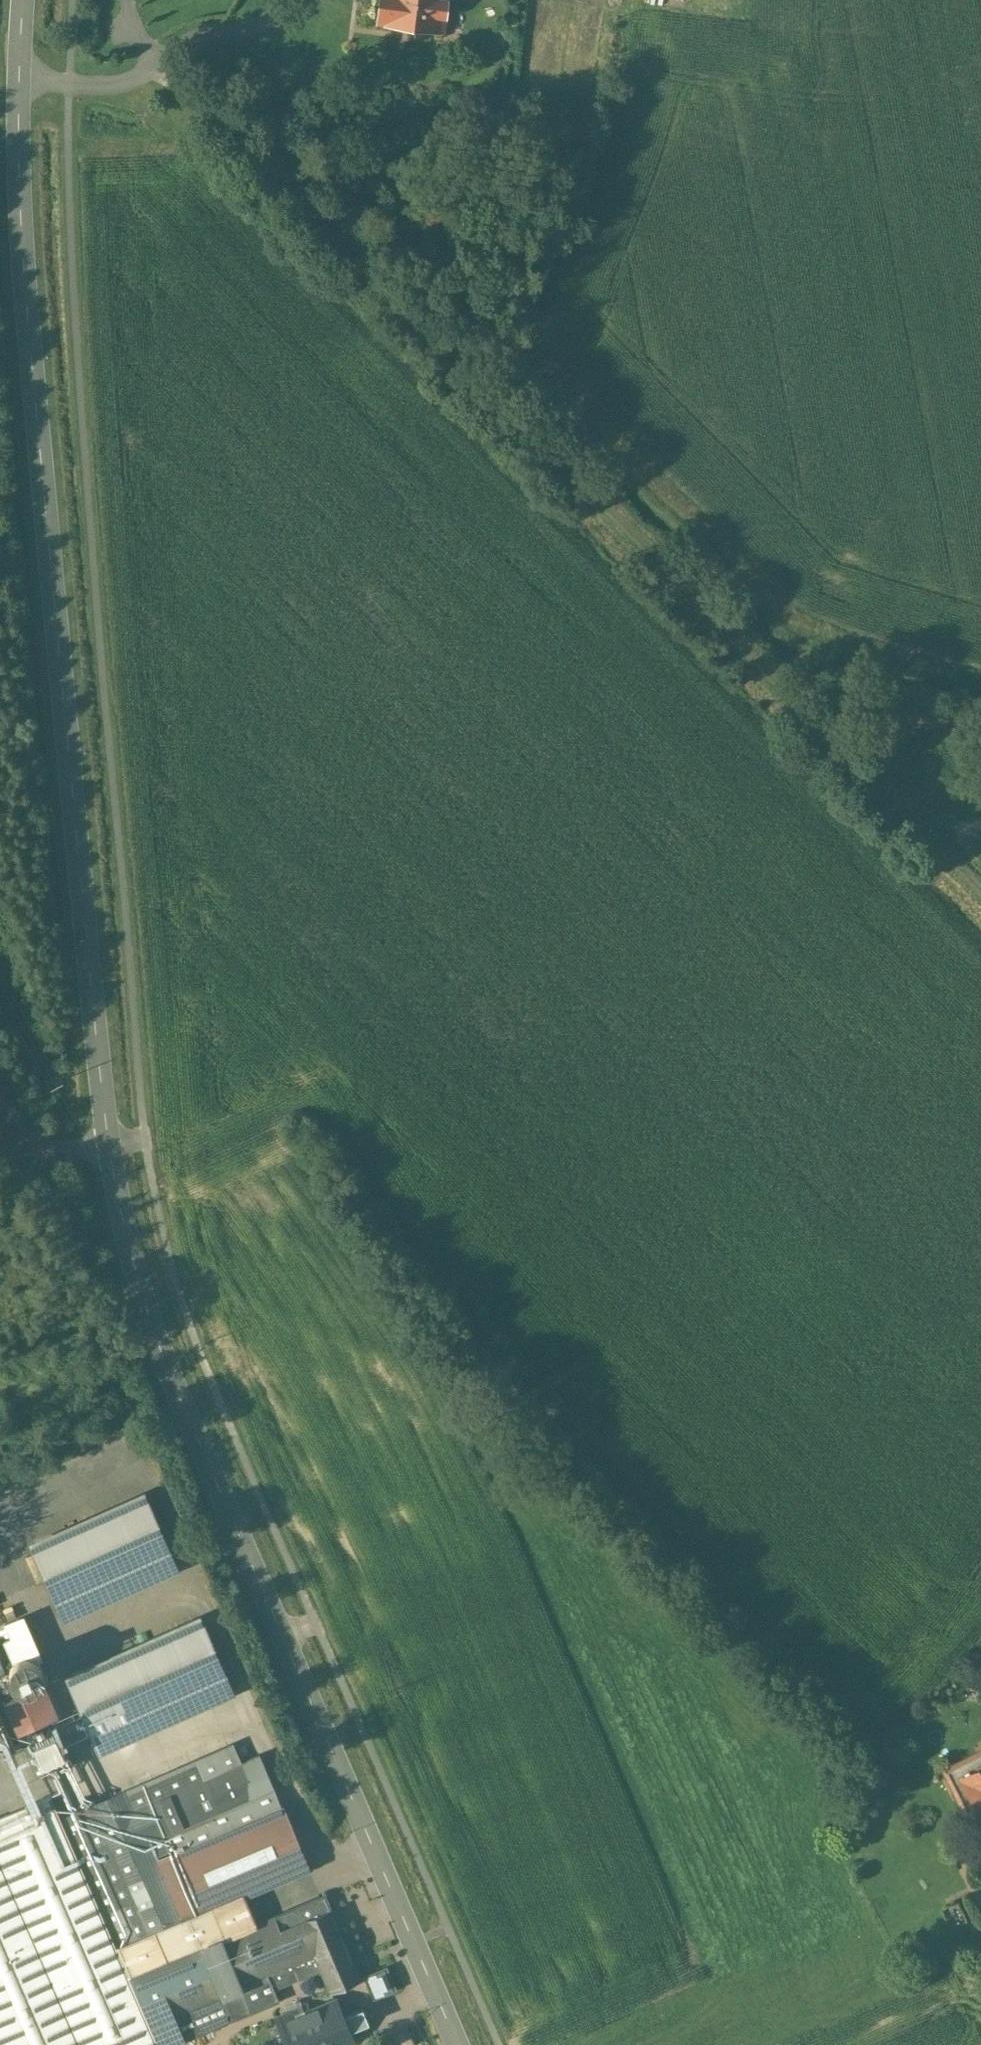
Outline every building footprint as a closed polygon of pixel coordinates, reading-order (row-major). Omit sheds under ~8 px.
[(377,22),(385,23),(385,25),(442,32),(446,0),(380,0),(377,22)] [(436,207),(418,215),(422,224),(440,217),(436,207)] [(143,1494),(32,1544),(65,1618),(176,1569),(143,1494)] [(18,1617),(4,1623),(11,1638),(3,1641),(13,1663),(14,1662),(16,1661),(18,1659),(20,1658),(22,1658),(25,1657),(26,1657),(29,1658),(30,1658),(31,1658),(34,1659),(34,1660),(37,1661),(18,1617)] [(199,1619),(66,1677),(99,1751),(231,1692),(199,1619)] [(29,1658),(26,1657),(25,1657),(22,1658),(20,1658),(18,1659),(16,1661),(14,1662),(13,1663),(12,1665),(11,1666),(10,1669),(9,1672),(9,1675),(10,1678),(10,1680),(12,1683),(13,1685),(15,1687),(17,1688),(19,1690),(24,1691),(27,1691),(30,1691),(33,1690),(36,1688),(38,1686),(39,1685),(40,1683),(42,1680),(42,1678),(43,1674),(42,1672),(42,1669),(41,1667),(39,1664),(37,1662),(37,1661),(34,1660),(34,1659),(31,1658),(30,1658),(29,1658)] [(37,1689),(6,1702),(20,1732),(26,1730),(26,1729),(50,1718),(37,1689)] [(15,1750),(0,1715),(0,1756),(15,1750)] [(50,1718),(26,1729),(26,1730),(46,1776),(71,1765),(50,1718)] [(233,1744),(75,1811),(76,1812),(133,1941),(183,1918),(183,1920),(244,1894),(308,1867),(283,1808),(282,1808),(160,1860),(151,1840),(255,1795),(241,1762),(233,1744)] [(255,1795),(151,1840),(160,1860),(282,1808),(273,1786),(272,1786),(259,1754),(241,1762),(255,1795)] [(957,1769),(966,1788),(961,1791),(975,1819),(980,1816),(980,1757),(957,1769)] [(60,1819),(50,1795),(0,1817),(0,2044),(154,2044),(158,2043),(159,2044),(173,2044),(183,2041),(152,1967),(202,1946),(201,1946),(221,1937),(221,1939),(237,1932),(256,1923),(244,1894),(183,1920),(183,1918),(133,1941),(76,1812),(75,1811),(60,1819)] [(237,1932),(221,1939),(221,1937),(201,1946),(202,1946),(152,1967),(183,2041),(279,2000),(272,1985),(298,1974),(300,1978),(321,1969),(301,1922),(330,1909),(324,1895),(256,1923),(237,1932)] [(347,1950),(336,1921),(339,1920),(335,1909),(331,1911),(330,1909),(301,1922),(321,1969),(331,1992),(337,1989),(338,1991),(344,1989),(343,1986),(347,1985),(348,1987),(354,1985),(353,1982),(360,1979),(350,1956),(351,1955),(348,1949),(347,1950)] [(385,1970),(367,1977),(375,1994),(392,1987),(385,1970)] [(311,2011),(308,2003),(277,2016),(289,2044),(338,2044),(353,2039),(336,2000),(311,2011)]
